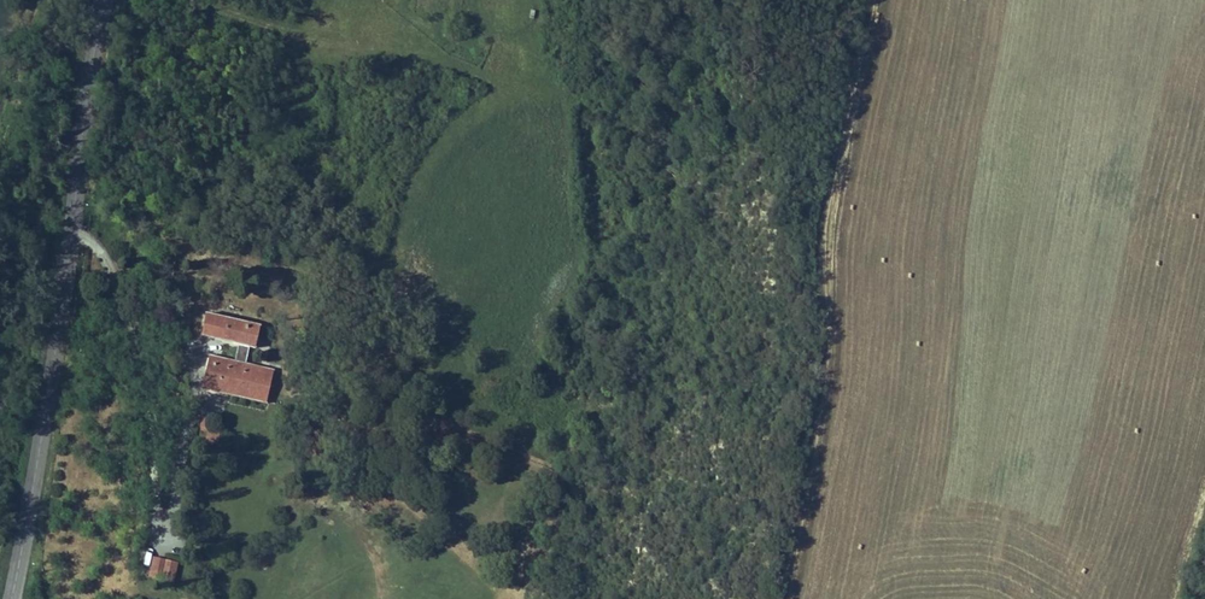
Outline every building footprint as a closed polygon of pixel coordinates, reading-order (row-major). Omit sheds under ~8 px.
[(201,336),(239,344),(249,346),(255,347),(260,325),(206,313),(201,336)] [(245,363),(249,346),(239,344),(235,361),(245,363)] [(266,403),(267,399),(207,385),(214,356),(209,355),(201,388),(266,403)] [(273,370),(245,363),(245,365),(235,363),(235,361),(214,356),(207,385),(267,399),(273,370)] [(164,559),(159,579),(173,582),(177,563),(164,559)]
